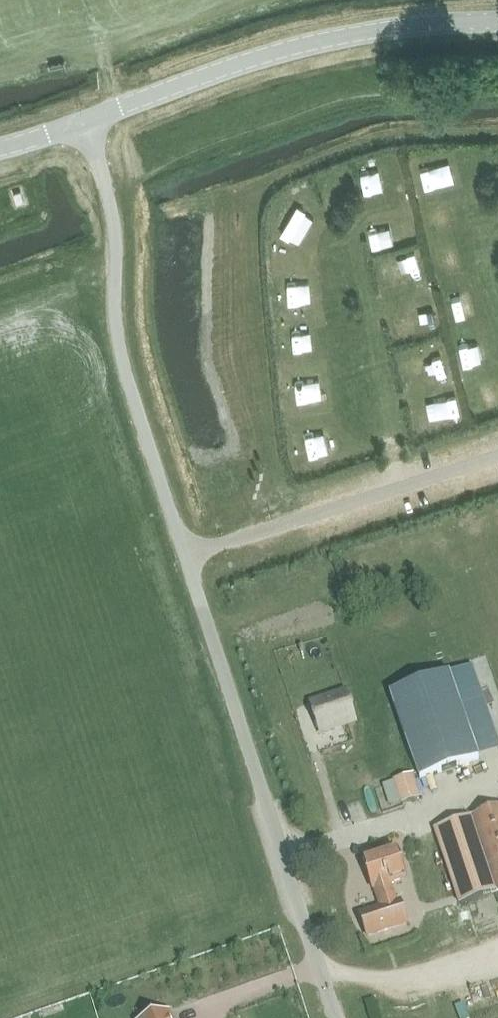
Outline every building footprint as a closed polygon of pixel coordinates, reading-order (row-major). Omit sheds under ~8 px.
[(7,224),(14,222),(11,212),(4,215),(7,224)] [(420,778),(479,758),(451,674),(392,694),(420,778)] [(321,730),(356,719),(347,692),(313,703),(321,730)] [(402,802),(419,797),(412,774),(395,779),(402,802)] [(439,829),(461,901),(497,889),(497,811),(439,829)] [(390,882),(407,877),(398,850),(365,860),(373,887),(375,886),(381,907),(360,913),(367,935),(407,923),(400,901),(396,902),(390,882)] [(168,1010),(145,1017),(170,1017),(168,1010)]
